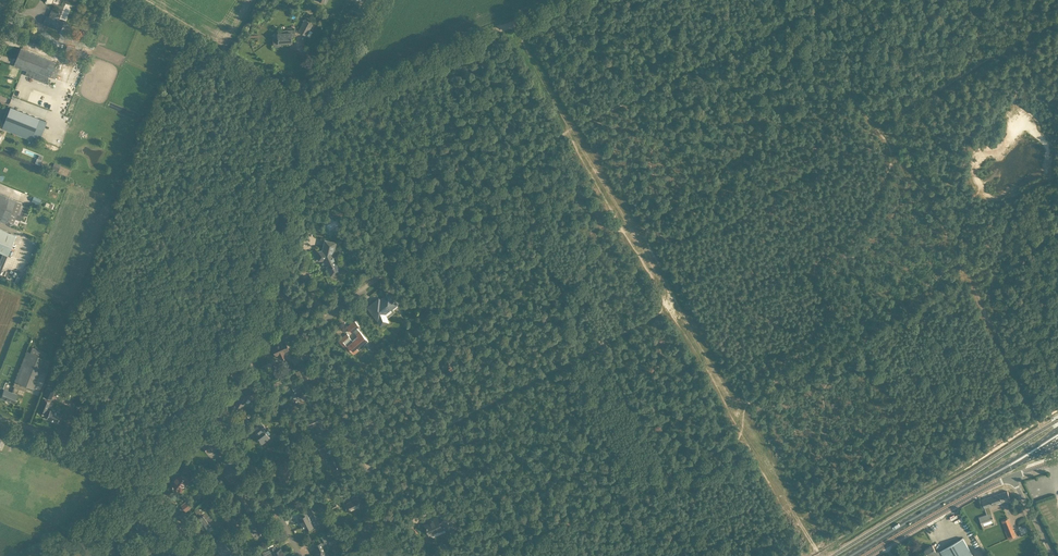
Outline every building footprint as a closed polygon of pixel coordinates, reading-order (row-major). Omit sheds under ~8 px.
[(46,16),(43,23),(61,30),(63,23),(46,16)] [(307,20),(305,19),(299,31),(306,35),(313,23),(311,22),(312,20),(308,18),(307,20)] [(273,37),(274,46),(280,46),(279,43),(292,42),(292,36),(296,36),(295,29),(282,30),(283,32),(278,32),(278,37),(273,37)] [(14,65),(19,67),(27,71),(26,74),(46,83),(49,76),(50,77),(55,66),(56,62),(45,57),(26,50),(21,48),(14,65)] [(75,48),(74,51),(77,53),(77,54),(86,58),(88,53),(79,50),(79,49),(75,48)] [(33,137),(40,118),(11,107),(4,125),(19,131),(17,134),(28,138),(32,140),(33,137)] [(1,216),(0,219),(0,220),(12,225),(21,203),(22,202),(0,193),(0,216),(1,216)] [(7,255),(16,235),(0,228),(0,252),(2,253),(7,255)] [(335,275),(336,275),(337,275),(338,274),(338,273),(338,272),(341,270),(338,265),(339,265),(333,254),(336,242),(331,241),(325,240),(323,250),(318,251),(319,260),(324,259),(331,275),(334,274),(334,275),(335,275)] [(379,319),(381,324),(388,321),(387,318),(395,312),(392,309),(398,305),(392,298),(389,293),(381,299),(379,297),(366,306),(377,320),(379,319)] [(347,345),(354,353),(368,341),(357,328),(359,326),(355,320),(347,327),(351,332),(353,331),(358,336),(352,340),(348,336),(349,335),(347,333),(339,340),(345,348),(347,345)] [(279,355),(281,359),(286,357),(284,352),(289,349),(284,340),(280,332),(274,335),(278,343),(272,346),(277,356),(279,355)] [(32,389),(44,357),(26,350),(13,386),(14,386),(12,392),(5,389),(2,394),(1,395),(2,395),(1,397),(1,396),(9,400),(8,400),(13,402),(19,389),(25,391),(27,387),(32,389)] [(247,361),(248,361),(251,369),(256,367),(252,358),(248,360),(247,361)] [(292,383),(298,398),(308,393),(306,388),(306,387),(302,379),(303,378),(301,373),(297,375),(300,379),(292,383)] [(233,402),(245,410),(246,408),(243,406),(249,396),(252,398),(256,391),(247,385),(243,392),(240,390),(233,402)] [(50,399),(54,391),(47,389),(44,397),(50,399)] [(44,414),(45,414),(48,415),(47,418),(58,422),(61,413),(50,408),(49,411),(46,409),(50,401),(44,399),(39,412),(44,414)] [(270,411),(274,416),(280,412),(275,406),(270,411)] [(315,422),(319,430),(325,428),(318,412),(306,418),(310,425),(315,422)] [(258,425),(253,428),(260,436),(258,437),(260,440),(259,441),(261,442),(262,442),(262,443),(262,442),(263,443),(265,441),(265,440),(267,439),(270,436),(264,429),(266,427),(261,422),(258,425)] [(209,439),(201,445),(204,448),(204,447),(206,449),(209,452),(212,450),(212,449),(218,444),(221,448),(217,451),(219,455),(226,450),(213,434),(209,437),(208,438),(209,439)] [(327,442),(317,446),(319,450),(323,448),(325,453),(326,452),(330,461),(333,468),(343,463),(340,456),(339,457),(334,448),(328,450),(327,447),(328,446),(327,442)] [(274,468),(282,482),(292,477),(284,463),(274,468)] [(203,464),(194,471),(198,476),(207,470),(203,464)] [(171,484),(181,491),(189,480),(179,473),(171,484)] [(242,506),(245,512),(255,507),(249,494),(252,493),(250,488),(235,495),(240,506),(242,506)] [(1007,490),(982,499),(985,508),(989,506),(1007,500),(1008,503),(1011,502),(1010,499),(1007,490)] [(349,507),(350,509),(361,504),(357,497),(350,500),(348,497),(343,499),(346,508),(349,507)] [(213,498),(202,505),(205,510),(217,503),(213,498)] [(182,505),(186,510),(192,506),(188,501),(182,505)] [(299,518),(305,530),(316,524),(314,520),(313,520),(308,511),(310,510),(308,507),(300,511),(303,516),(299,518)] [(149,524),(157,534),(164,529),(159,523),(156,525),(145,511),(138,517),(145,527),(149,524)] [(202,527),(204,530),(211,525),(209,522),(213,519),(210,515),(209,515),(206,512),(196,519),(201,528),(202,527)] [(988,514),(979,517),(982,526),(995,521),(992,513),(988,514)] [(430,522),(425,524),(431,536),(430,533),(438,530),(439,532),(445,529),(446,530),(449,528),(451,531),(457,528),(452,517),(448,518),(442,521),(442,522),(439,524),(437,519),(430,522)] [(252,521),(250,522),(254,531),(256,533),(257,534),(260,533),(261,533),(263,536),(265,535),(269,533),(263,521),(259,523),(257,518),(252,521)] [(1005,531),(1008,539),(1016,535),(1008,518),(1002,521),(1006,531),(1005,531)] [(357,531),(361,539),(372,534),(369,526),(372,524),(371,521),(359,526),(360,530),(357,531)] [(127,527),(132,534),(138,529),(133,523),(127,527)] [(107,541),(114,549),(126,540),(123,535),(119,531),(106,542),(107,541)] [(156,543),(159,547),(163,544),(164,545),(163,549),(167,550),(172,555),(173,555),(177,553),(181,549),(171,536),(170,538),(167,534),(160,540),(156,543)] [(326,550),(329,549),(327,545),(326,542),(332,539),(329,534),(325,535),(325,534),(319,537),(319,538),(317,539),(319,543),(315,545),(318,552),(316,553),(317,555),(329,555),(326,550)] [(975,536),(985,555),(988,554),(977,534),(975,536)] [(925,550),(927,554),(928,555),(929,555),(932,554),(934,555),(973,555),(965,542),(963,538),(941,550),(941,551),(937,553),(936,552),(936,551),(933,545),(925,550)] [(235,555),(222,539),(215,545),(221,552),(216,555),(217,555),(234,555),(235,555)] [(280,549),(277,550),(274,546),(269,549),(263,552),(265,555),(284,555),(280,549)]
